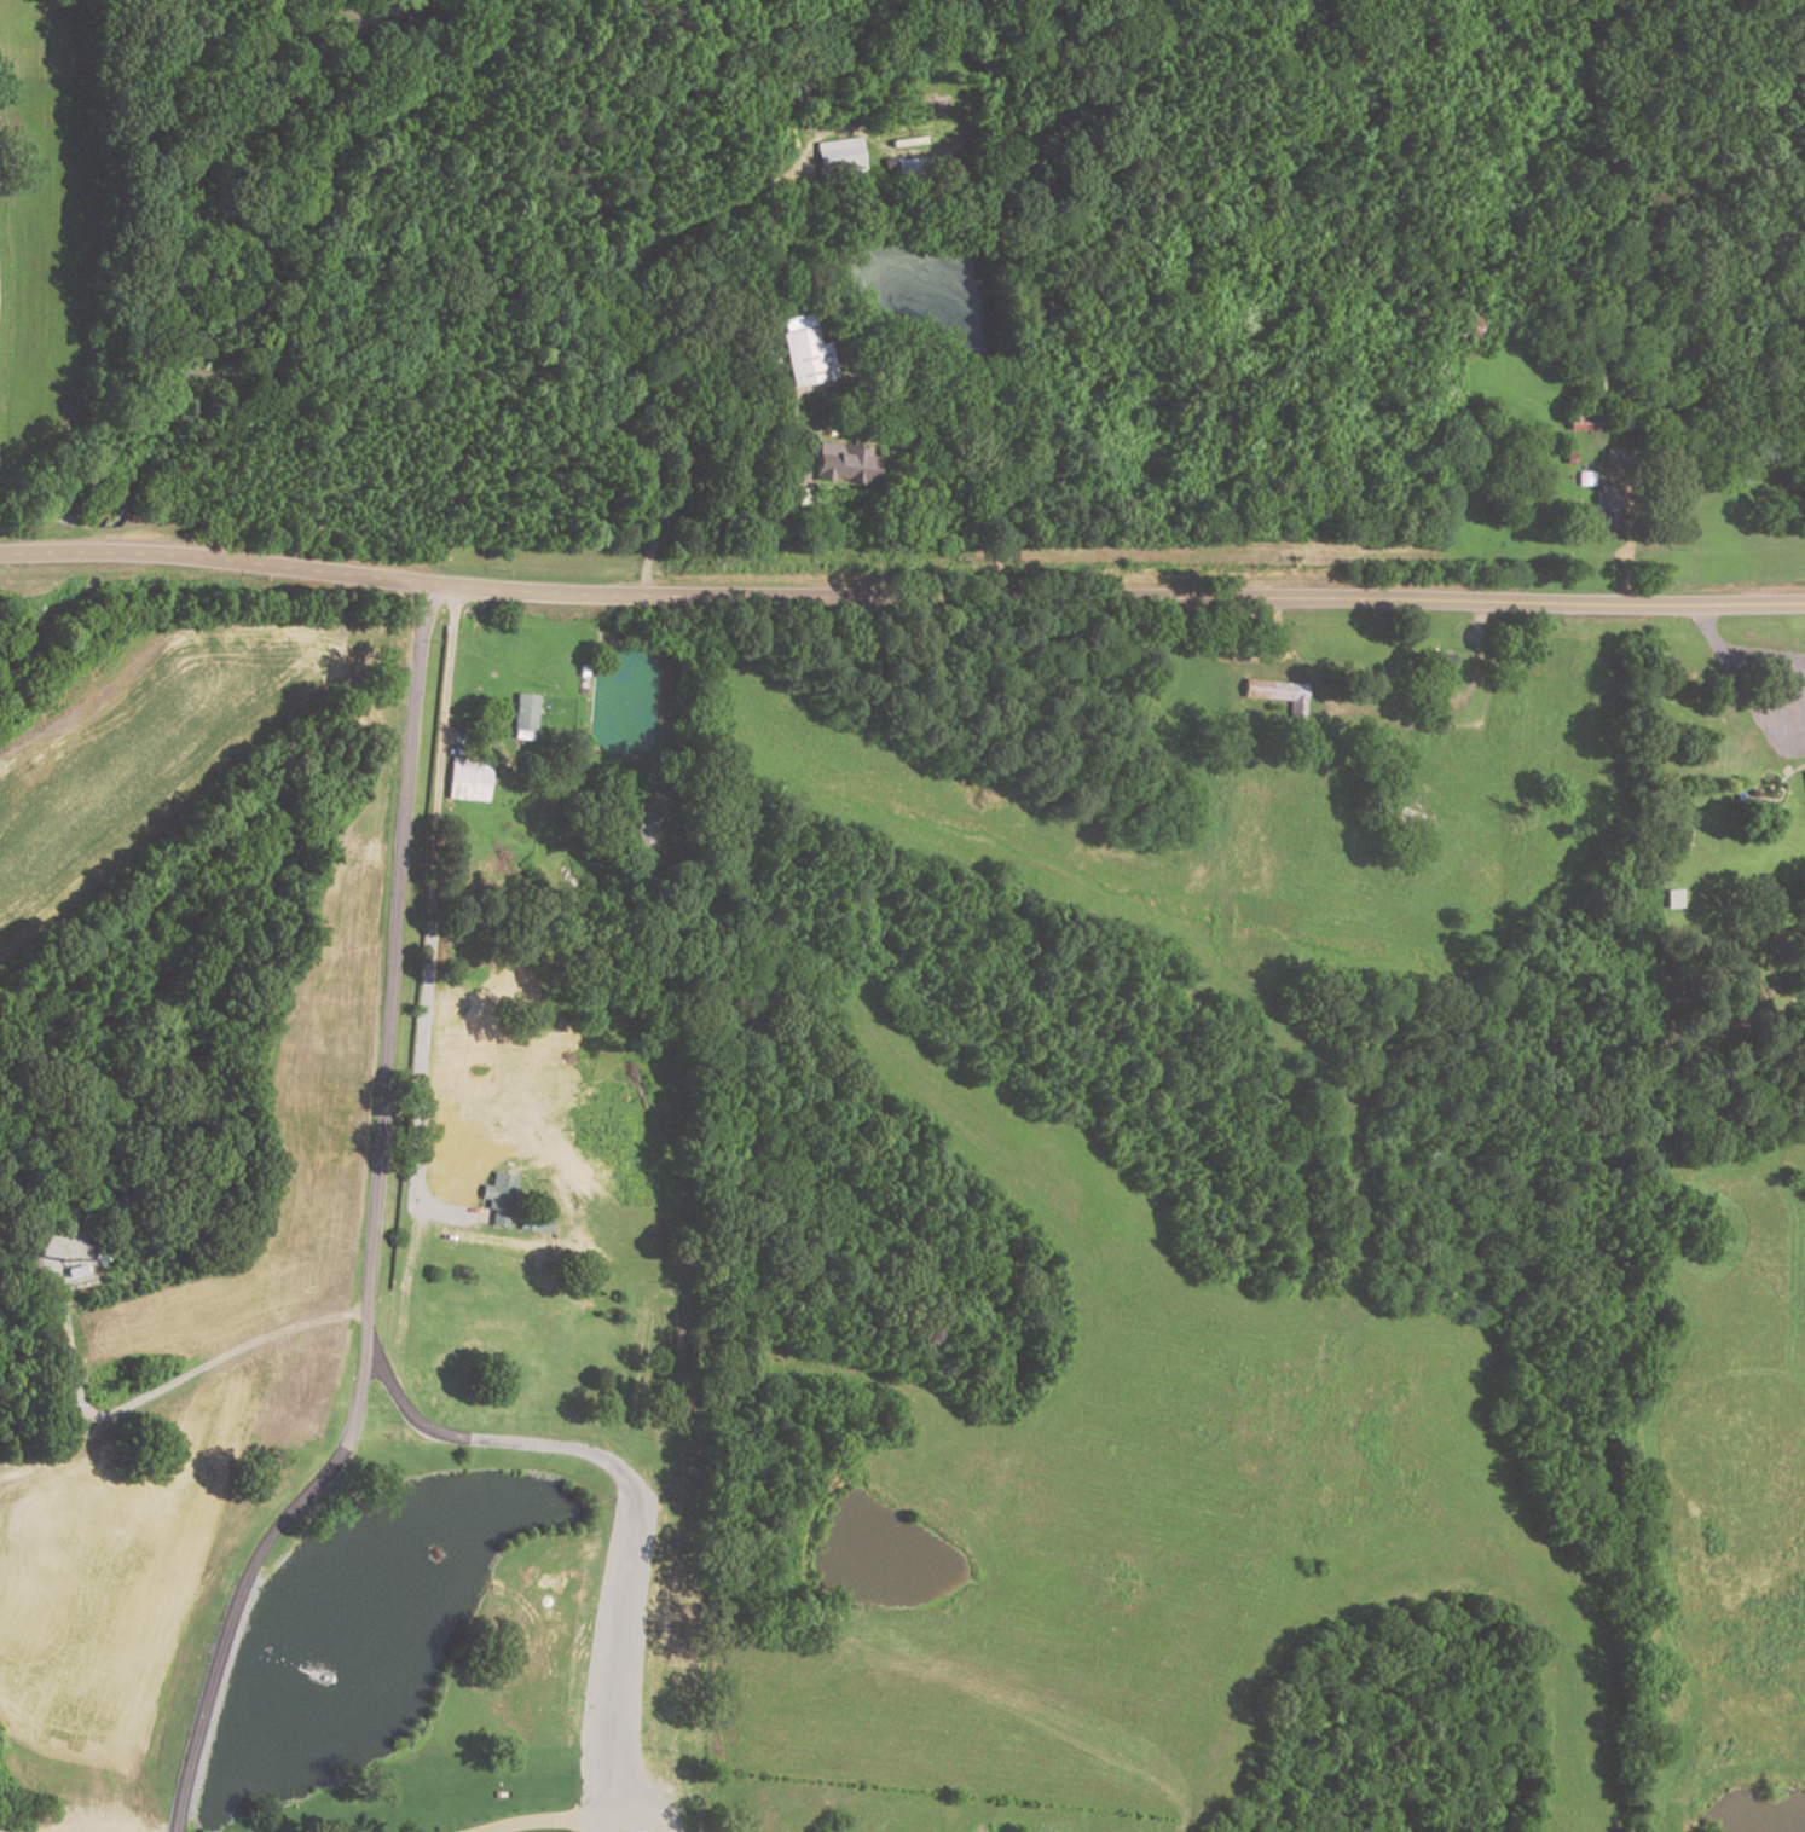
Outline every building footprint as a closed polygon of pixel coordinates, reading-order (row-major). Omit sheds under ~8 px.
[(815,144),(818,176),(864,172),(861,139),(815,144)] [(897,160),(900,178),(926,173),(923,155),(897,160)] [(786,334),(817,326),(829,381),(798,388),(786,334)] [(1583,416),(1579,416),(1579,410),(1563,410),(1563,433),(1631,433),(1631,417),(1604,417),(1604,363),(1583,363),(1583,416)] [(817,443),(812,477),(862,485),(863,481),(875,482),(878,458),(870,457),(870,451),(817,443)] [(1603,466),(1615,466),(1615,450),(1603,450),(1603,466)] [(1626,464),(1643,464),(1643,452),(1626,452),(1626,464)] [(812,489),(809,508),(793,505),(797,487),(812,489)] [(1619,494),(1619,529),(1593,529),(1593,494),(1619,494)] [(1417,655),(1453,654),(1453,673),(1441,673),(1441,682),(1424,682),(1424,672),(1418,672),(1417,655)] [(1243,696),(1290,700),(1289,718),(1304,719),(1308,683),(1244,678),(1243,696)] [(516,694),(538,696),(534,731),(511,729),(516,694)] [(450,756),(446,796),(487,800),(490,760),(450,756)] [(1399,811),(1417,813),(1416,831),(1398,830),(1399,811)] [(1665,892),(1678,891),(1679,910),(1665,911),(1665,892)] [(484,997),(478,996),(480,962),(487,962),(488,953),(514,956),(513,969),(505,968),(501,1016),(482,1014),(484,997)] [(488,1184),(491,1171),(515,1175),(507,1228),(490,1224),(492,1207),(486,1206),(487,1199),(478,1196),(480,1183),(488,1184)] [(525,1242),(548,1245),(551,1217),(519,1213),(516,1228),(526,1229),(525,1242)]
